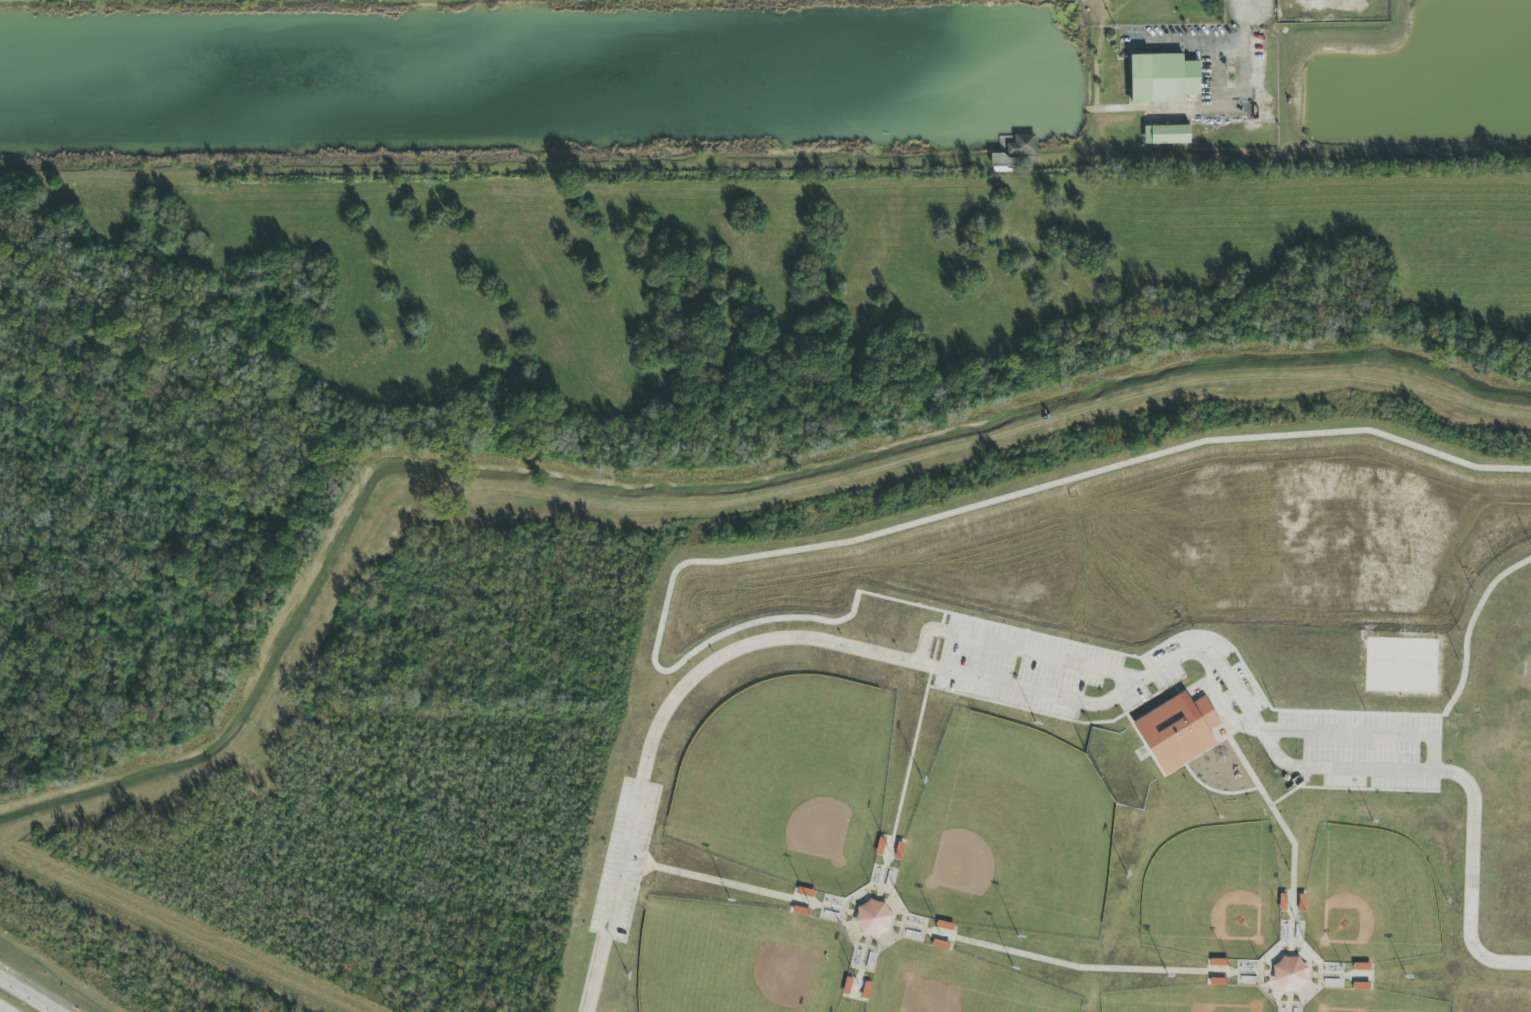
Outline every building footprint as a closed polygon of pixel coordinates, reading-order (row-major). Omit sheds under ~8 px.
[(1199,61),(1183,62),(1183,55),(1130,55),(1130,104),(1184,103),(1183,96),(1200,96),(1199,61)] [(1144,145),(1190,144),(1190,126),(1144,126),(1144,145)] [(993,154),(993,172),(1010,172),(1010,168),(1022,168),(1022,155),(1035,155),(1035,135),(1014,135),(1014,144),(1007,144),(1007,154),(993,154)] [(1162,776),(1217,745),(1209,731),(1221,724),(1205,696),(1191,704),(1185,692),(1132,722),(1162,776)] [(883,938),(891,913),(884,910),(886,904),(863,897),(853,929),(883,938)] [(1304,959),(1274,960),(1275,993),(1305,992),(1304,959)]
